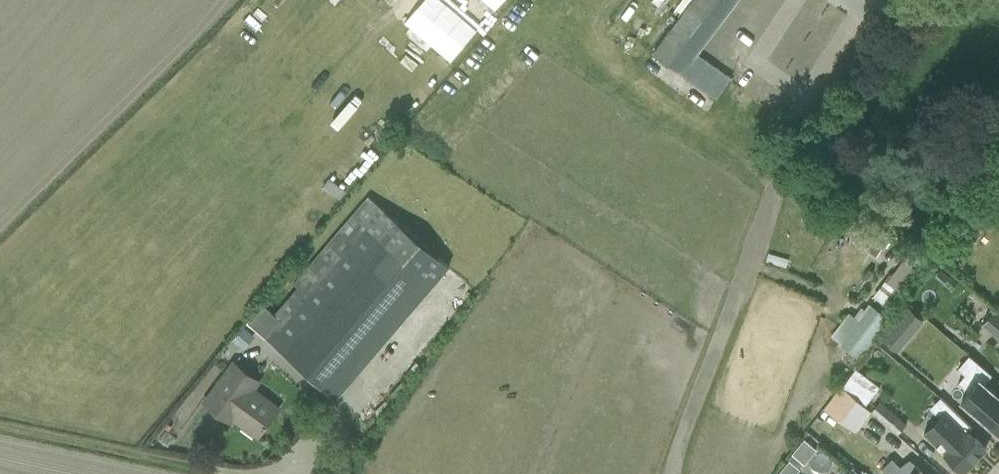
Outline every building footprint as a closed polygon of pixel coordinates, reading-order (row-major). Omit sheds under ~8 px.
[(612,15),(623,0),(599,0),(597,4),(612,15)] [(651,54),(680,72),(679,73),(716,99),(730,77),(697,54),(738,0),(691,0),(651,54)] [(996,187),(987,199),(996,207),(998,203),(998,189),(996,187)] [(264,303),(248,322),(336,398),(449,266),(367,195),(270,308),(264,303)] [(908,248),(872,296),(880,302),(878,304),(883,308),(909,274),(917,280),(925,269),(917,262),(928,249),(918,242),(912,250),(908,248)] [(839,346),(859,360),(890,319),(864,300),(854,316),(848,312),(830,336),(840,343),(839,346)] [(982,323),(998,338),(998,314),(994,309),(982,323)] [(242,326),(231,340),(243,350),(255,336),(242,326)] [(969,355),(957,368),(965,374),(958,382),(969,391),(961,400),(998,432),(998,397),(983,383),(991,374),(969,355)] [(232,360),(200,402),(231,424),(233,421),(257,440),(281,407),(256,388),(261,381),(232,360)] [(848,377),(824,409),(849,428),(855,432),(871,411),(864,405),(871,395),(848,377)] [(879,401),(871,411),(889,426),(888,427),(896,434),(905,424),(879,401)] [(949,405),(923,431),(945,452),(944,453),(963,471),(986,448),(971,434),(967,430),(970,426),(949,405)] [(882,469),(888,473),(925,473),(912,461),(904,470),(892,458),(882,469)]
